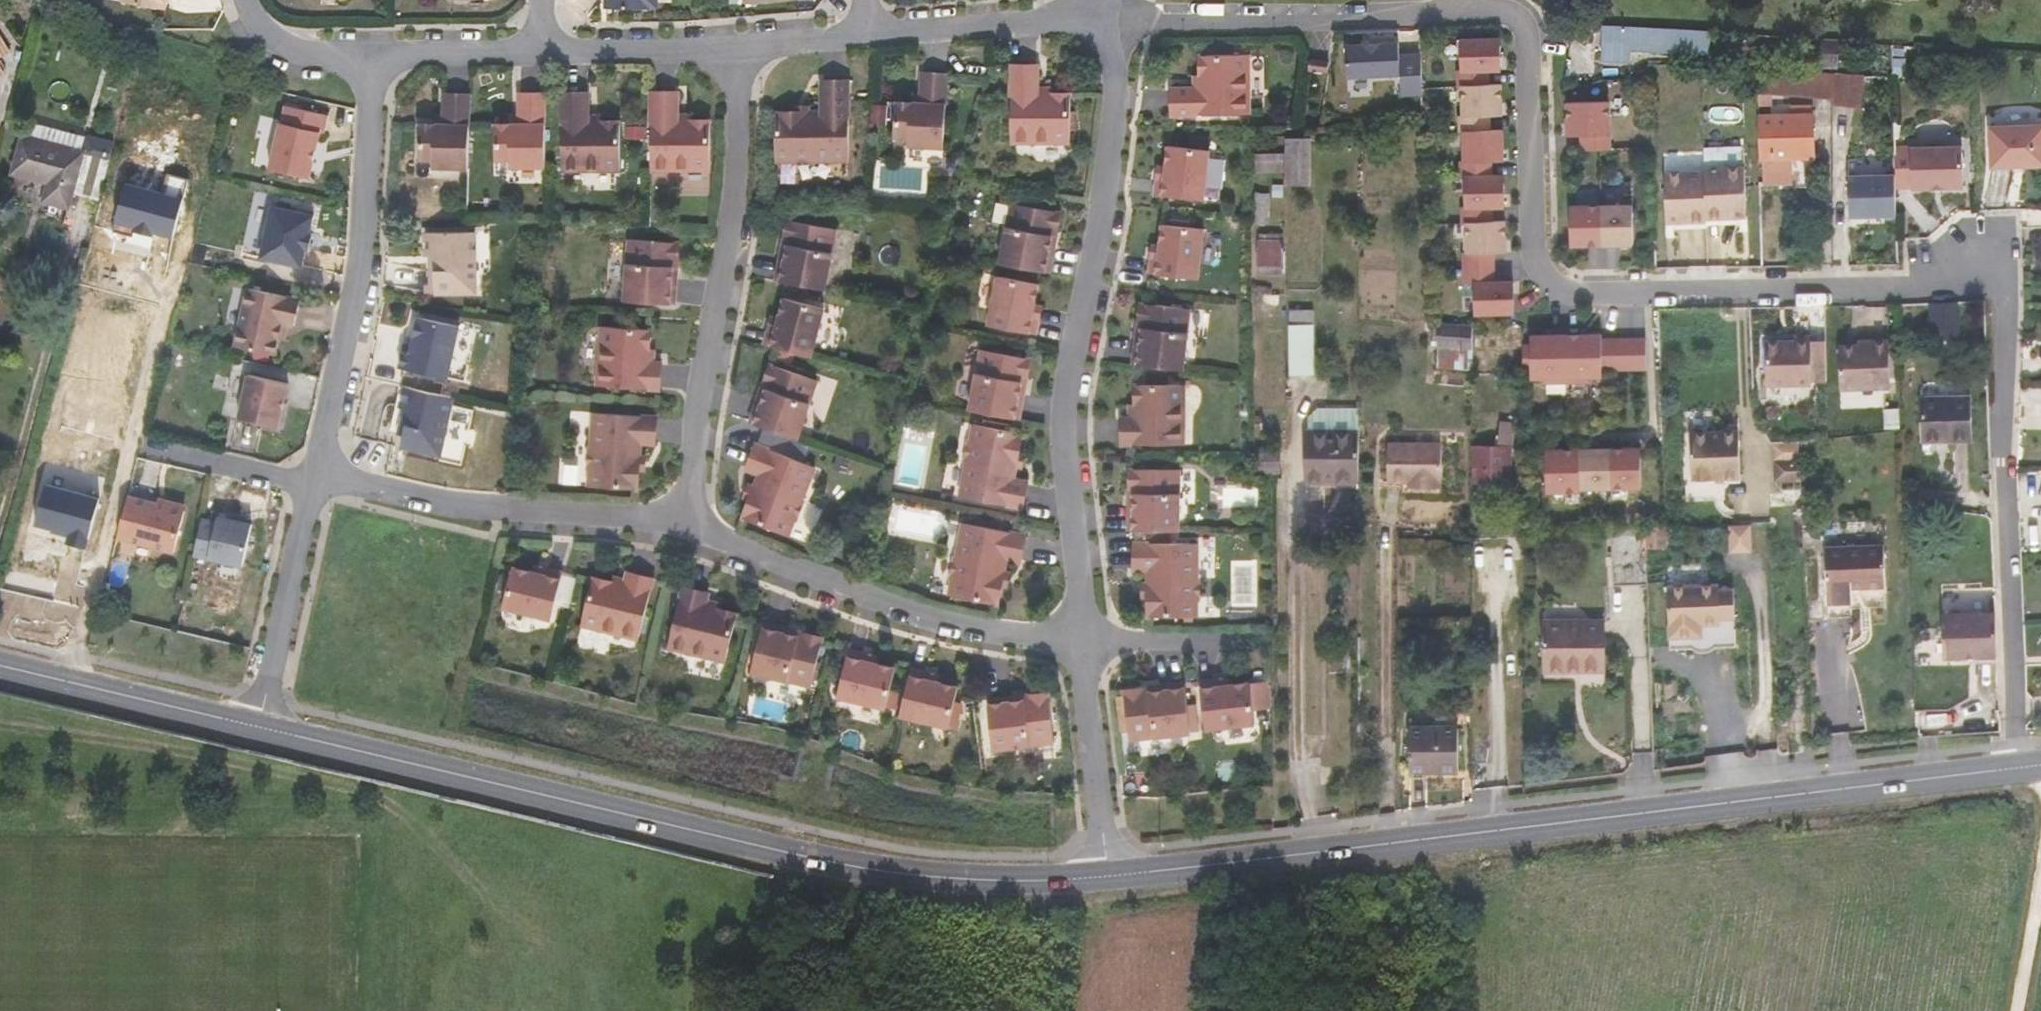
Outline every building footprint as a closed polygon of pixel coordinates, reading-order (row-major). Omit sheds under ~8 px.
[(1704,34),(1680,33),(1654,31),(1654,29),(1601,26),(1599,60),(1621,61),(1622,50),(1679,53),(1703,55),(1704,34)] [(10,51),(0,34),(0,57),(10,51)] [(1498,38),(1459,39),(1460,69),(1457,69),(1457,85),(1460,85),(1487,84),(1487,83),(1487,69),(1499,69),(1499,57),(1498,38)] [(1837,68),(1838,41),(1806,39),(1804,67),(1837,68)] [(1397,41),(1344,44),(1346,75),(1399,73),(1400,95),(1421,94),(1420,86),(1419,53),(1398,54),(1397,41)] [(1249,114),(1248,54),(1199,55),(1199,75),(1197,75),(1197,88),(1193,88),(1171,88),(1172,115),(1249,114)] [(1038,87),(1038,65),(1011,65),(1011,143),(1070,143),(1070,93),(1051,93),(1051,91),(1038,91),(1038,87)] [(1837,73),(1835,73),(1757,70),(1758,96),(1800,97),(1832,100),(1832,105),(1861,108),(1864,74),(1837,73)] [(943,147),(948,73),(922,71),(920,94),(920,102),(911,102),(896,101),(894,135),(907,136),(907,144),(943,147)] [(849,80),(822,80),(822,111),(808,111),(795,111),(775,111),(775,161),(792,161),(792,162),(814,162),(814,161),(849,161),(849,100),(849,80)] [(1487,84),(1460,85),(1461,114),(1458,114),(1458,131),(1462,131),(1488,130),(1488,129),(1488,114),(1500,114),(1500,102),(1500,83),(1487,83),(1487,84)] [(587,92),(560,92),(561,170),(620,170),(620,120),(600,121),(600,118),(587,118),(587,114),(587,92)] [(649,170),(708,170),(708,120),(689,120),(689,118),(676,118),(676,114),(676,92),(649,92),(649,170)] [(466,168),(468,94),(442,93),(441,116),(441,124),(432,124),(417,124),(417,158),(430,159),(430,167),(466,168)] [(543,166),(543,93),(516,93),(517,115),(517,124),(508,124),(493,124),(493,159),(507,159),(507,167),(543,166)] [(912,93),(911,102),(920,102),(920,94),(912,93)] [(1607,99),(1565,100),(1566,121),(1566,130),(1579,130),(1580,149),(1600,148),(1608,148),(1607,99)] [(328,114),(286,105),(282,122),(280,122),(270,168),(310,177),(320,131),(324,132),(328,114)] [(1812,156),(1812,114),(1758,115),(1760,158),(1762,158),(1763,185),(1764,185),(1793,184),(1792,157),(1812,156)] [(441,116),(433,115),(432,124),(441,124),(441,116)] [(508,115),(508,124),(517,124),(517,115),(508,115)] [(26,133),(21,132),(10,174),(46,184),(41,202),(71,210),(78,181),(102,188),(111,156),(105,154),(107,142),(85,136),(29,121),(26,133)] [(1989,126),(1991,166),(2040,164),(2040,124),(1989,126)] [(1372,145),(1373,126),(1361,125),(1361,144),(1372,145)] [(1488,130),(1462,131),(1463,160),(1459,160),(1460,176),(1463,176),(1490,176),(1490,175),(1489,160),(1502,160),(1501,149),(1501,128),(1488,129),(1488,130)] [(1311,185),(1311,135),(1284,135),(1284,153),(1285,172),(1285,185),(1311,185)] [(1926,145),(1909,146),(1911,187),(1963,185),(1961,144),(1945,144),(1941,140),(1930,141),(1926,145)] [(1209,150),(1167,145),(1165,167),(1164,179),(1156,178),(1154,194),(1164,195),(1203,200),(1209,150)] [(1284,153),(1254,153),(1255,172),(1285,172),(1284,153)] [(1703,166),(1703,169),(1705,216),(1744,214),(1742,165),(1703,166)] [(1158,166),(1156,178),(1164,179),(1165,167),(1158,166)] [(1705,216),(1703,169),(1663,170),(1665,220),(1705,219),(1705,216)] [(1897,213),(1895,173),(1849,176),(1851,215),(1865,214),(1867,212),(1880,211),(1882,214),(1897,213)] [(1490,176),(1463,176),(1464,205),(1460,205),(1461,222),(1464,222),(1491,221),(1491,220),(1491,206),(1503,205),(1503,194),(1502,174),(1490,175),(1490,176)] [(172,239),(183,198),(126,183),(113,228),(133,235),(135,229),(172,239)] [(1283,184),(1272,184),(1272,197),(1283,197),(1283,184)] [(1256,224),(1270,224),(1270,193),(1260,193),(1259,192),(1254,192),(1256,224)] [(1632,201),(1602,202),(1602,240),(1633,239),(1632,201)] [(1061,212),(1011,202),(1000,263),(1040,270),(1049,272),(1055,241),(1051,240),(1052,230),(1057,230),(1061,212)] [(1602,202),(1570,202),(1571,241),(1602,240),(1602,202)] [(272,206),(261,256),(302,266),(306,248),(308,248),(312,233),(309,232),(313,215),(272,206)] [(836,228),(787,219),(783,237),(788,238),(786,249),(781,248),(775,279),(789,282),(825,288),(836,228)] [(1491,221),(1464,222),(1465,251),(1462,251),(1462,267),(1492,266),(1492,251),(1504,251),(1504,239),(1503,220),(1491,220),(1491,221)] [(1203,229),(1162,224),(1160,245),(1158,258),(1151,257),(1149,273),(1198,278),(1203,229)] [(436,292),(476,291),(474,231),(426,232),(427,255),(433,255),(433,270),(436,270),(436,292)] [(1282,274),(1283,235),(1259,234),(1258,266),(1258,274),(1282,274)] [(679,242),(629,239),(625,300),(652,302),(675,304),(677,272),(672,272),(673,261),(678,261),(679,242)] [(1160,245),(1152,245),(1151,257),(1158,258),(1160,245)] [(1492,266),(1462,267),(1463,283),(1473,282),(1474,312),(1513,311),(1512,280),(1493,281),(1492,266)] [(1034,304),(1038,283),(997,275),(988,325),(1036,334),(1039,318),(1032,316),(1034,304)] [(301,299),(248,287),(235,345),(276,355),(279,339),(283,323),(288,324),(295,326),(301,299)] [(824,308),(784,297),(779,318),(775,330),(768,328),(764,344),(775,347),(811,356),(824,308)] [(1961,340),(1959,316),(1958,316),(1957,299),(1928,301),(1929,317),(1927,317),(1928,341),(1961,340)] [(1147,303),(1140,302),(1138,321),(1143,322),(1141,332),(1136,332),(1133,363),(1183,369),(1190,308),(1147,303)] [(1034,304),(1032,316),(1039,318),(1041,306),(1034,304)] [(1314,375),(1313,310),(1289,311),(1289,375),(1314,375)] [(460,325),(418,316),(414,336),(411,351),(403,349),(399,367),(449,378),(460,325)] [(771,316),(768,328),(775,330),(779,318),(771,316)] [(1470,347),(1470,325),(1439,321),(1437,345),(1470,347)] [(288,324),(283,323),(279,339),(284,340),(288,324)] [(472,360),(476,326),(462,325),(458,359),(472,360)] [(650,329),(600,326),(597,385),(659,389),(661,362),(654,362),(650,361),(651,348),(649,348),(650,329)] [(406,335),(403,349),(411,351),(414,336),(406,335)] [(1588,337),(1564,337),(1564,384),(1589,384),(1589,379),(1600,379),(1600,370),(1600,343),(1599,336),(1588,337)] [(1811,384),(1810,336),(1794,336),(1794,340),(1766,341),(1766,385),(1811,384)] [(1544,337),(1528,337),(1528,344),(1528,369),(1529,379),(1540,379),(1540,384),(1564,384),(1564,337),(1544,337)] [(1860,344),(1839,345),(1841,389),(1891,387),(1889,339),(1871,340),(1872,344),(1860,344)] [(1629,342),(1615,343),(1615,370),(1630,370),(1629,342)] [(1644,342),(1629,342),(1630,370),(1645,369),(1644,342)] [(1615,343),(1600,343),(1600,370),(1609,370),(1615,370),(1615,343)] [(1470,368),(1470,347),(1437,345),(1436,365),(1470,368)] [(1031,358),(981,349),(970,409),(1020,419),(1025,387),(1021,387),(1023,376),(1028,377),(1031,358)] [(817,380),(769,364),(763,382),(768,383),(764,393),(760,392),(750,422),(762,426),(788,435),(797,438),(817,380)] [(248,374),(239,418),(279,427),(288,383),(248,374)] [(768,383),(763,382),(760,392),(764,393),(768,383)] [(811,417),(825,420),(833,388),(819,384),(811,417)] [(451,396),(404,385),(399,406),(405,407),(402,422),(404,423),(400,444),(438,452),(451,396)] [(1184,385),(1135,385),(1135,404),(1132,404),(1132,417),(1129,417),(1122,417),(1122,444),(1184,444),(1184,385)] [(1972,440),(1970,397),(1920,398),(1921,442),(1972,440)] [(1357,483),(1358,407),(1317,407),(1307,416),(1307,482),(1357,483)] [(656,417),(593,413),(591,447),(589,447),(588,470),(589,470),(588,486),(638,489),(639,470),(640,455),(640,443),(655,444),(656,417)] [(455,417),(443,456),(464,462),(476,424),(455,417)] [(1497,446),(1474,446),(1474,483),(1511,482),(1511,446),(1514,422),(1500,420),(1497,446)] [(1018,452),(1022,433),(1017,432),(973,424),(970,440),(968,440),(964,462),(966,462),(960,496),(1022,508),(1027,481),(1013,478),(1016,466),(1018,452)] [(762,426),(756,444),(781,453),(788,435),(762,426)] [(1741,477),(1739,430),(1690,431),(1691,479),(1741,477)] [(1441,488),(1442,443),(1388,443),(1387,482),(1409,482),(1421,483),(1421,488),(1441,488)] [(781,453),(756,444),(746,469),(759,474),(755,486),(750,499),(743,517),(789,535),(795,520),(796,521),(804,500),(803,499),(815,467),(781,453)] [(1639,444),(1608,445),(1609,484),(1639,483),(1639,444)] [(1608,445),(1577,446),(1578,484),(1609,484),(1608,445)] [(1577,446),(1544,446),(1545,488),(1578,488),(1578,484),(1577,446)] [(1279,447),(1258,447),(1256,473),(1270,473),(1280,473),(1279,447)] [(1024,453),(1018,452),(1016,466),(1021,467),(1024,453)] [(104,479),(47,463),(32,522),(55,529),(54,532),(72,537),(70,541),(86,546),(104,479)] [(1179,469),(1128,468),(1128,487),(1133,487),(1133,498),(1128,498),(1128,530),(1133,530),(1179,530),(1179,469)] [(750,499),(755,486),(749,483),(744,497),(750,499)] [(156,502),(126,495),(115,537),(173,552),(184,510),(181,504),(171,501),(165,505),(156,502)] [(207,556),(241,564),(251,522),(216,515),(207,556)] [(1020,561),(1025,535),(963,523),(956,557),(954,556),(950,578),(952,579),(948,595),(997,604),(1001,585),(1003,571),(1006,559),(1020,561)] [(1614,529),(1608,529),(1610,573),(1645,572),(1643,527),(1614,529)] [(1148,616),(1197,616),(1197,600),(1199,600),(1199,578),(1197,578),(1198,543),(1134,543),(1134,570),(1148,570),(1148,582),(1148,597),(1148,616)] [(1884,546),(1826,548),(1828,602),(1852,601),(1851,588),(1885,586),(1884,546)] [(536,564),(534,572),(545,574),(547,567),(536,564)] [(512,567),(503,607),(552,619),(563,571),(547,567),(545,574),(534,572),(512,567)] [(1009,572),(1003,571),(1001,585),(1007,586),(1009,572)] [(593,577),(581,625),(639,639),(654,579),(628,572),(626,579),(625,582),(613,579),(612,582),(593,577)] [(1733,585),(1664,586),(1665,645),(1734,644),(1733,585)] [(683,587),(668,647),(726,661),(738,613),(719,609),(719,606),(707,603),(708,600),(709,593),(683,587)] [(1994,610),(1941,612),(1943,660),(1968,659),(1969,665),(1996,664),(1994,610)] [(1605,670),(1604,620),(1544,621),(1545,670),(1605,670)] [(795,630),(764,623),(752,672),(811,686),(824,637),(805,633),(804,638),(793,635),(795,630)] [(865,652),(850,648),(837,696),(886,708),(896,668),(875,663),(863,660),(865,652)] [(877,655),(865,652),(863,660),(875,663),(877,655)] [(925,671),(909,667),(908,672),(898,715),(946,726),(954,696),(956,686),(935,681),(923,678),(925,671)] [(937,674),(925,671),(923,678),(935,681),(937,674)] [(1226,678),(1214,679),(1215,687),(1227,685),(1226,678)] [(1204,730),(1253,724),(1248,683),(1227,685),(1215,687),(1214,679),(1198,681),(1204,730)] [(1190,733),(1185,683),(1154,686),(1154,691),(1143,692),(1143,687),(1124,689),(1129,740),(1190,733)] [(1008,697),(988,699),(993,749),(1054,743),(1049,692),(1030,694),(1031,699),(1020,700),(1019,695),(1008,697)] [(1459,770),(1458,727),(1409,728),(1409,771),(1459,770)]
